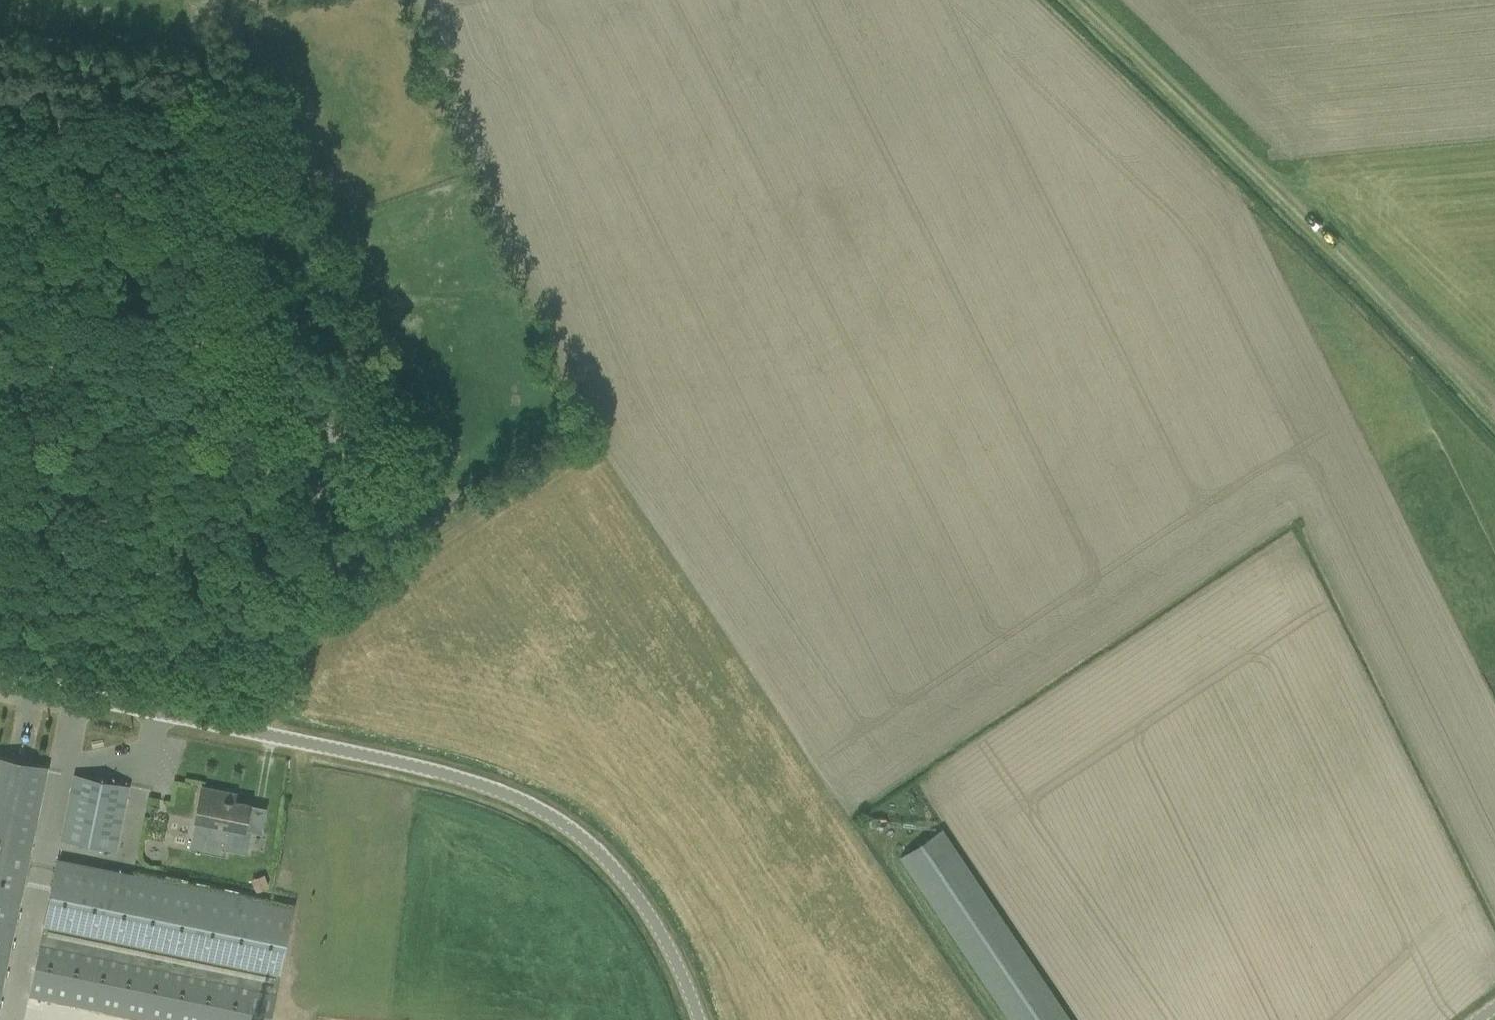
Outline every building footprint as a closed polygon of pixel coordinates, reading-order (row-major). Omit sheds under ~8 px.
[(48,766),(0,756),(0,997),(48,766)] [(61,839),(114,851),(118,833),(128,785),(75,774),(65,822),(61,839)] [(202,787),(195,820),(210,823),(204,851),(225,856),(226,849),(247,853),(251,831),(244,830),(249,804),(222,799),(224,791),(202,787)] [(1010,1019),(1070,1019),(941,828),(899,856),(1010,1019)] [(28,996),(40,999),(46,1000),(144,1019),(271,1019),(272,1016),(294,906),(263,900),(253,898),(252,897),(186,884),(184,884),(160,879),(56,858),(31,980),(31,981),(28,996)] [(265,875),(251,880),(256,892),(269,887),(265,875)]
